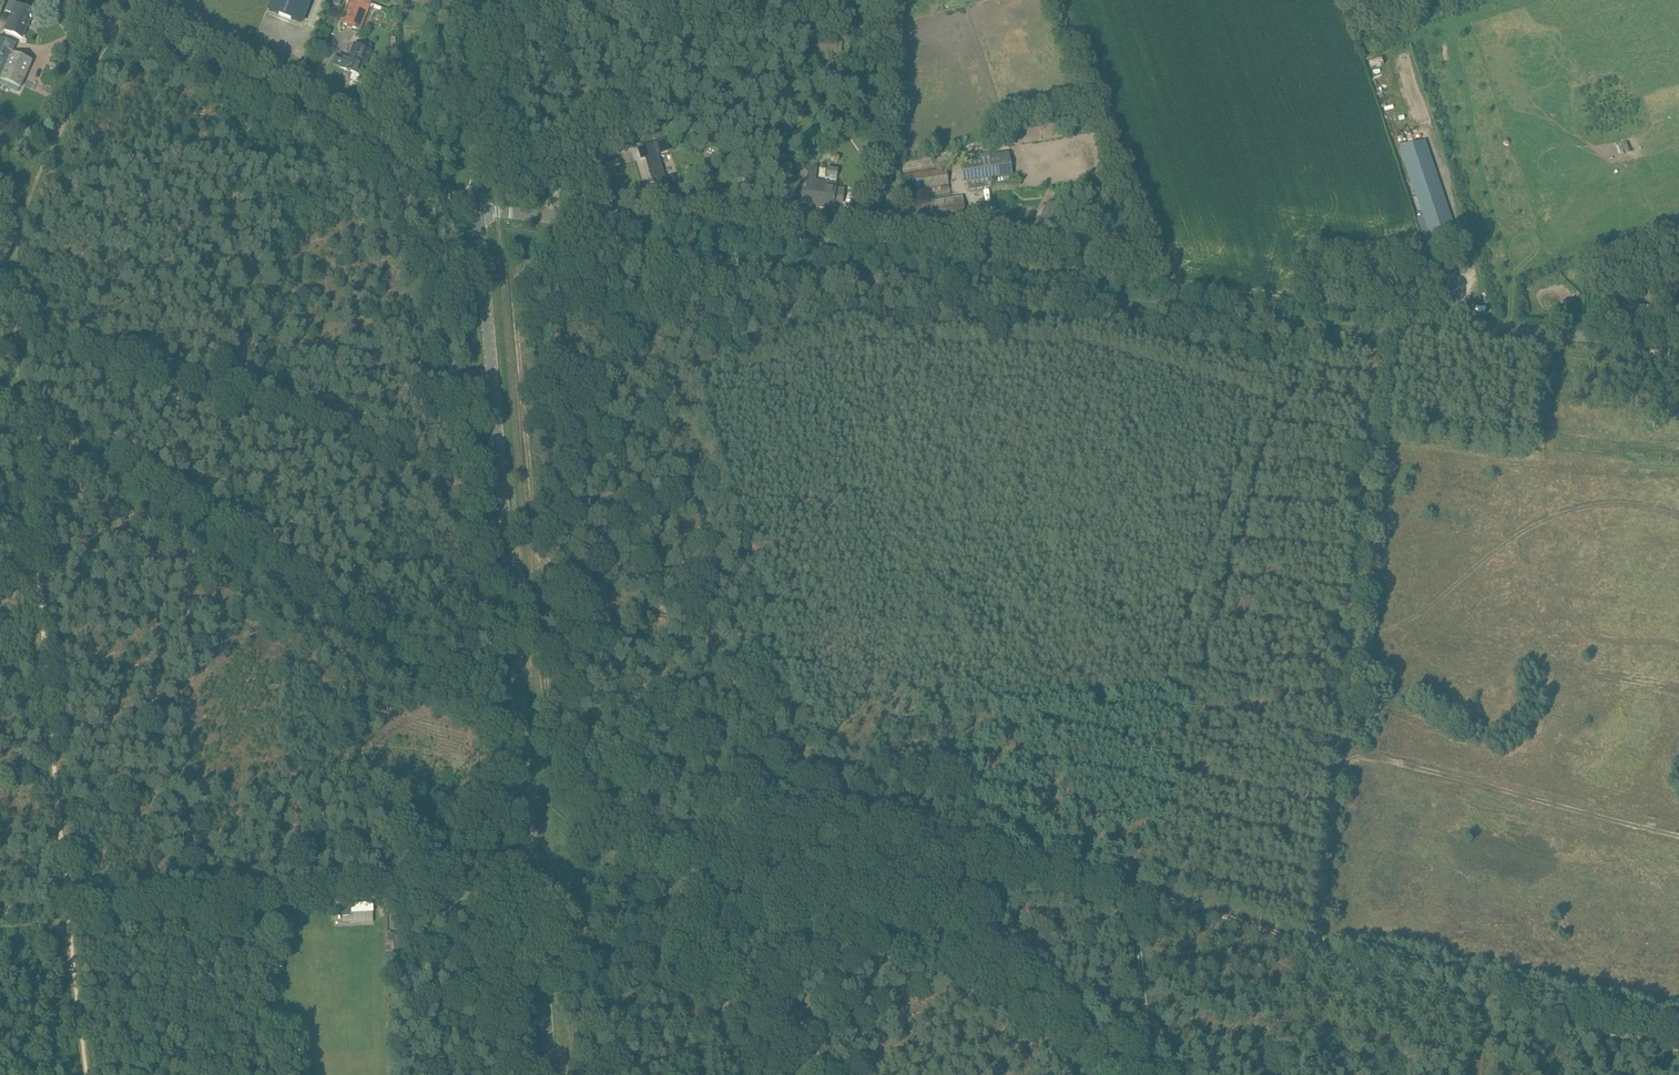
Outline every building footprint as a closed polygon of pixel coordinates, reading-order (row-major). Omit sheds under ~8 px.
[(274,6),(305,18),(312,0),(276,0),(274,6)] [(372,0),(352,0),(343,24),(360,30),(372,0)] [(5,30),(22,38),(30,19),(32,19),(33,17),(31,17),(34,11),(10,1),(6,10),(12,13),(5,30)] [(14,45),(0,38),(0,78),(14,45)] [(350,80),(363,85),(368,72),(361,69),(362,65),(365,66),(371,51),(354,45),(348,60),(338,56),(334,65),(353,72),(350,80)] [(21,87),(32,61),(12,52),(0,81),(0,84),(18,91),(20,87),(21,87)] [(60,66),(55,62),(51,68),(56,72),(60,66)] [(1401,149),(1429,231),(1432,241),(1456,233),(1424,141),(1401,149)] [(649,185),(653,200),(676,194),(672,177),(668,178),(660,153),(668,151),(665,142),(638,150),(641,159),(646,158),(653,183),(650,184),(650,185),(649,185)] [(1627,143),(1618,146),(1621,156),(1631,153),(1627,143)] [(964,183),(967,183),(968,191),(991,187),(989,179),(991,179),(992,184),(1011,181),(1008,159),(991,161),(990,154),(979,156),(980,163),(973,164),(973,160),(961,162),(964,183)] [(739,164),(743,179),(750,177),(746,162),(739,164)] [(936,170),(904,175),(903,171),(895,172),(897,181),(901,181),(904,198),(912,196),(912,195),(949,190),(946,164),(936,165),(936,170)] [(804,186),(802,201),(817,203),(817,205),(824,205),(824,204),(834,205),(835,188),(815,186),(817,168),(801,166),(799,186),(804,186)] [(753,182),(738,185),(742,200),(757,197),(753,182)] [(708,200),(706,191),(682,197),(683,198),(680,199),(682,206),(708,200)] [(896,207),(900,229),(966,219),(962,197),(896,207)] [(1042,205),(1039,212),(1042,213),(1039,220),(1048,224),(1055,208),(1046,203),(1045,206),(1042,205)] [(552,242),(551,251),(566,252),(567,244),(552,242)] [(1658,270),(1668,269),(1668,258),(1655,258),(1655,266),(1658,266),(1658,270)] [(372,904),(349,905),(350,920),(373,919),(372,904)] [(400,935),(394,936),(394,954),(401,954),(401,951),(406,951),(405,941),(400,941),(400,935)]
